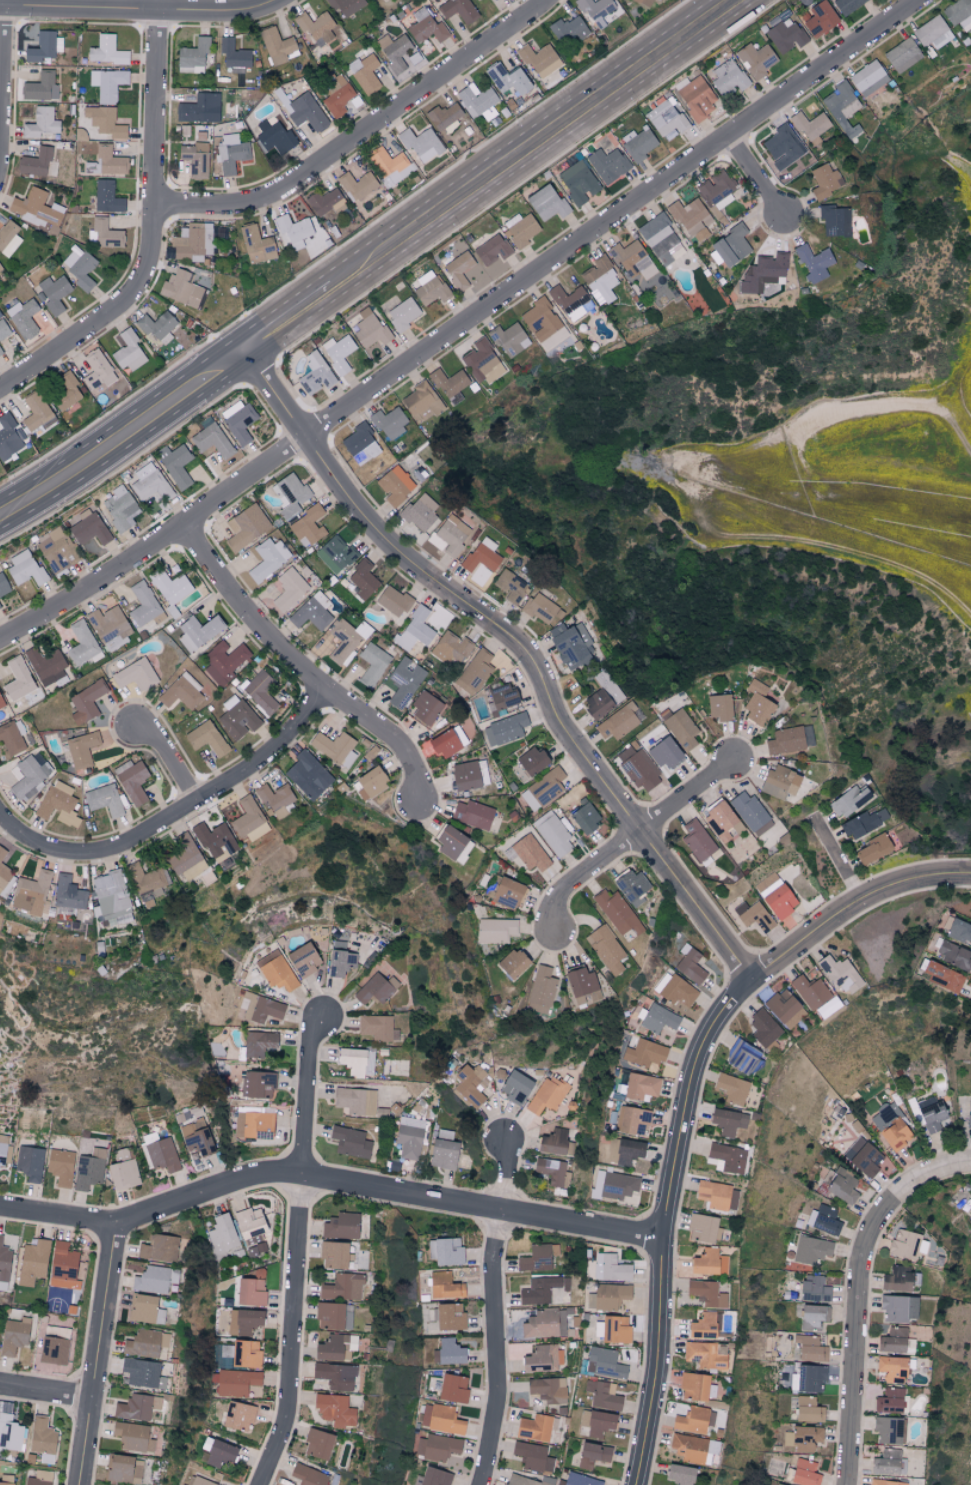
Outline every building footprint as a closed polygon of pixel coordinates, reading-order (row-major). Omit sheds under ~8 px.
[(363,0),(325,0),(332,12),(338,8),(343,18),(366,5),(363,0)] [(456,12),(465,26),(479,17),(468,0),(451,0),(447,0),(437,7),(445,20),(456,12)] [(591,0),(575,0),(596,31),(609,22),(604,16),(616,8),(611,0),(597,0),(593,3),(591,0)] [(653,0),(631,0),(648,9),(653,0)] [(812,17),(802,22),(811,39),(839,23),(826,0),(823,0),(807,9),(812,17)] [(868,0),(835,0),(832,1),(843,17),(868,0)] [(941,10),(952,27),(958,23),(963,30),(970,24),(970,0),(957,0),(941,10)] [(450,35),(440,22),(436,25),(423,6),(412,14),(417,22),(406,29),(417,45),(432,34),(438,43),(450,35)] [(326,12),(310,21),(304,11),(295,17),(313,48),(338,32),(326,12)] [(930,42),(936,49),(954,36),(937,14),(912,32),(923,48),(930,42)] [(559,19),(548,26),(560,45),(575,36),(578,41),(589,33),(577,15),(563,25),(559,19)] [(765,32),(779,55),(795,44),(798,48),(807,41),(790,15),(765,32)] [(299,56),(293,36),(280,41),(275,25),(259,31),(271,66),(299,56)] [(24,62),(42,62),(42,58),(54,58),(55,52),(62,52),(62,37),(54,37),(55,31),(37,31),(37,49),(24,48),(24,62)] [(115,34),(98,34),(97,48),(88,48),(88,62),(128,63),(129,51),(114,51),(115,34)] [(374,43),(397,75),(407,68),(399,56),(412,47),(403,34),(392,42),(386,34),(374,43)] [(177,73),(203,73),(203,53),(209,53),(209,37),(196,36),(196,48),(178,48),(177,73)] [(882,54),(896,75),(923,57),(909,36),(882,54)] [(233,38),(220,37),(220,54),(224,54),(223,67),(233,67),(233,71),(250,71),(251,50),(232,50),(233,38)] [(562,65),(547,43),(533,53),(526,44),(517,50),(537,81),(562,65)] [(734,53),(753,80),(778,63),(766,44),(755,51),(749,43),(734,53)] [(347,65),(365,98),(382,89),(372,70),(379,66),(372,54),(359,61),(358,59),(347,65)] [(737,92),(748,86),(732,58),(712,69),(716,78),(711,81),(721,98),(736,90),(737,92)] [(848,76),(861,98),(889,81),(875,59),(848,76)] [(530,88),(518,68),(507,75),(498,62),(485,70),(500,94),(511,87),(518,96),(530,88)] [(56,70),(39,70),(38,83),(22,83),(22,100),(55,100),(56,70)] [(98,104),(116,105),(117,85),(128,85),(129,71),(89,70),(89,86),(98,86),(98,104)] [(355,97),(339,70),(318,82),(327,98),(322,101),(333,120),(346,112),(342,104),(355,97)] [(719,105),(699,75),(675,92),(694,121),(719,105)] [(823,101),(836,124),(862,110),(845,79),(833,86),(837,93),(823,101)] [(456,92),(470,118),(498,103),(489,87),(478,94),(472,84),(456,92)] [(307,120),(315,134),(329,126),(309,91),(288,103),(293,112),(288,115),(295,127),(307,120)] [(218,123),(219,94),(195,93),(195,104),(176,103),(176,121),(218,123)] [(644,114),(660,137),(674,128),(677,133),(687,127),(667,98),(644,114)] [(424,114),(436,132),(463,115),(455,103),(442,111),(438,105),(424,114)] [(39,138),(39,133),(59,133),(59,121),(52,121),(53,107),(34,106),(34,124),(22,124),(22,138),(39,138)] [(115,107),(82,107),(82,118),(90,118),(89,126),(96,126),(96,134),(110,134),(110,139),(126,139),(126,126),(115,125),(115,107)] [(823,113),(806,122),(800,111),(790,116),(808,149),(821,142),(817,134),(830,127),(823,113)] [(256,136),(265,152),(273,147),(278,156),(298,144),(289,129),(283,133),(273,115),(256,125),(261,133),(256,136)] [(760,141),(774,162),(771,163),(777,172),(804,155),(786,125),(760,141)] [(444,148),(428,127),(414,138),(407,128),(396,136),(406,150),(410,147),(423,164),(444,148)] [(635,135),(631,131),(618,139),(634,162),(659,145),(646,127),(635,135)] [(250,160),(249,142),(239,143),(238,134),(221,135),(222,144),(216,145),(217,162),(221,162),(222,177),(235,175),(234,161),(250,160)] [(97,174),(126,174),(127,158),(110,157),(110,144),(98,143),(97,174)] [(178,160),(189,160),(188,178),(207,179),(208,143),(192,143),(192,146),(178,146),(178,160)] [(384,182),(411,167),(402,152),(389,159),(381,145),(367,153),(384,182)] [(51,147),(37,146),(37,158),(18,157),(17,174),(45,175),(45,162),(50,162),(51,147)] [(631,168),(618,147),(604,156),(599,148),(585,157),(603,186),(631,168)] [(577,207),(589,199),(588,197),(601,189),(581,159),(556,175),(577,207)] [(809,171),(817,187),(809,191),(815,201),(843,186),(835,169),(830,172),(825,163),(809,171)] [(708,179),(697,187),(715,212),(733,199),(729,194),(736,189),(721,169),(708,179)] [(336,178),(352,203),(379,187),(369,172),(354,181),(348,171),(336,178)] [(94,210),(124,211),(124,199),(113,198),(113,181),(95,180),(94,210)] [(559,218),(568,213),(551,183),(525,198),(540,223),(556,213),(559,218)] [(46,191),(28,185),(23,201),(11,197),(6,213),(45,225),(46,222),(55,225),(52,234),(55,235),(63,210),(42,203),(46,191)] [(308,202),(318,218),(345,202),(334,185),(308,202)] [(680,207),(677,201),(670,204),(692,245),(710,236),(704,225),(710,222),(698,198),(680,207)] [(849,236),(848,208),(834,209),(834,205),(818,206),(818,219),(823,219),(823,237),(849,236)] [(273,218),(283,245),(290,243),(293,251),(304,246),(301,238),(313,233),(307,217),(291,223),(287,212),(273,218)] [(500,225),(516,249),(541,232),(528,213),(520,218),(517,213),(500,225)] [(661,268),(673,261),(667,250),(679,243),(661,213),(637,228),(661,268)] [(331,246),(316,214),(308,219),(315,233),(302,239),(310,256),(331,246)] [(15,235),(19,227),(6,219),(0,229),(0,251),(10,257),(21,238),(15,235)] [(248,263),(276,258),(272,236),(259,238),(256,222),(240,226),(248,263)] [(747,233),(740,223),(709,245),(726,269),(751,251),(741,237),(747,233)] [(512,253),(498,233),(473,250),(484,266),(499,256),(502,260),(512,253)] [(621,249),(617,243),(609,248),(633,286),(656,272),(636,239),(621,249)] [(827,277),(823,268),(834,263),(827,249),(811,256),(805,243),(792,249),(799,265),(802,263),(808,275),(804,276),(809,285),(827,277)] [(78,256),(71,250),(61,263),(78,277),(74,282),(87,292),(95,282),(85,275),(97,261),(83,250),(78,256)] [(474,263),(466,250),(441,266),(459,292),(469,285),(460,272),(474,263)] [(615,297),(609,288),(619,282),(602,255),(591,263),(594,267),(580,276),(599,306),(615,297)] [(193,273),(176,267),(174,275),(167,272),(159,295),(200,309),(207,289),(189,283),(193,273)] [(36,283),(44,294),(41,296),(54,316),(64,309),(57,299),(72,289),(62,274),(51,281),(47,276),(36,283)] [(565,295),(557,283),(548,289),(568,322),(593,307),(580,286),(565,295)] [(385,312),(397,331),(421,314),(409,296),(385,312)] [(23,340),(38,331),(29,315),(39,309),(32,297),(20,304),(18,301),(5,309),(23,340)] [(562,326),(544,297),(518,313),(536,342),(562,326)] [(391,339),(369,305),(357,312),(362,319),(351,326),(365,348),(378,339),(382,344),(391,339)] [(149,331),(158,341),(177,322),(165,309),(152,321),(144,313),(134,322),(145,334),(149,331)] [(1,317),(0,318),(0,339),(11,333),(1,317)] [(530,343),(515,321),(501,330),(497,325),(488,331),(507,358),(530,343)] [(563,325),(538,343),(546,354),(571,336),(563,325)] [(112,352),(126,374),(147,360),(135,342),(138,340),(129,326),(118,333),(125,344),(112,352)] [(340,377),(350,370),(343,357),(357,348),(348,334),(334,342),(331,338),(320,344),(340,377)] [(480,386),(504,370),(482,336),(470,344),(473,348),(460,357),(480,386)] [(82,357),(92,371),(83,377),(91,388),(114,371),(96,346),(82,357)] [(307,395),(324,385),(326,388),(336,381),(315,348),(303,356),(311,370),(297,379),(307,395)] [(445,378),(438,367),(429,372),(449,406),(462,399),(457,390),(470,383),(461,369),(445,378)] [(82,397),(75,385),(78,383),(69,369),(52,379),(60,391),(51,397),(60,411),(82,397)] [(434,414),(444,407),(424,380),(398,398),(417,424),(433,412),(434,414)] [(31,413),(21,420),(30,434),(55,418),(36,389),(22,398),(31,413)] [(218,414),(242,447),(252,440),(244,428),(257,419),(242,397),(218,414)] [(383,415),(379,409),(370,415),(386,440),(409,425),(397,406),(383,415)] [(20,439),(23,437),(9,410),(0,414),(0,425),(2,429),(0,430),(0,459),(24,447),(20,439)] [(200,453),(213,444),(223,460),(235,453),(214,421),(189,437),(200,453)] [(339,439),(357,466),(382,449),(363,423),(339,439)] [(180,491),(192,483),(181,466),(192,459),(183,443),(167,453),(164,447),(155,452),(180,491)] [(393,508),(416,486),(395,463),(376,482),(388,495),(384,498),(393,508)] [(140,501),(157,492),(163,502),(173,496),(158,468),(130,483),(140,501)] [(310,497),(294,471),(270,486),(276,495),(281,492),(289,503),(278,510),(285,521),(301,511),(297,505),(310,497)] [(135,523),(131,518),(140,512),(122,483),(109,492),(109,491),(98,498),(120,533),(135,523)] [(400,514),(419,532),(441,510),(421,491),(400,514)] [(271,529),(256,502),(225,520),(233,535),(225,540),(231,551),(271,529)] [(287,527),(305,549),(325,533),(315,520),(325,512),(317,503),(287,527)] [(101,546),(112,539),(95,511),(68,527),(79,545),(94,535),(101,546)] [(447,545),(442,550),(454,559),(464,546),(460,543),(470,531),(449,513),(433,533),(447,545)] [(54,574),(79,560),(60,525),(34,540),(54,574)] [(336,575),(357,555),(336,533),(315,553),(336,575)] [(497,545),(481,535),(461,566),(470,572),(477,562),(492,571),(501,557),(493,552),(497,545)] [(280,539),(273,544),(268,537),(253,548),(263,561),(247,572),(255,583),(292,557),(280,539)] [(49,579),(41,565),(38,567),(27,548),(9,558),(13,565),(6,569),(16,585),(31,577),(37,586),(49,579)] [(346,577),(356,586),(352,591),(363,601),(380,583),(367,571),(373,565),(364,557),(346,577)] [(147,574),(168,606),(193,590),(182,573),(170,581),(159,566),(147,574)] [(285,590),(271,602),(281,613),(310,588),(290,566),(275,579),(285,590)] [(504,598),(514,605),(528,584),(503,568),(492,584),(507,593),(504,598)] [(11,591),(2,572),(0,573),(0,596),(11,591)] [(162,612),(143,579),(129,587),(140,605),(127,612),(136,627),(162,612)] [(405,613),(413,600),(387,583),(375,601),(387,609),(383,615),(394,622),(401,610),(405,613)] [(333,618),(324,609),(330,602),(317,589),(288,620),(297,628),(306,618),(320,632),(333,618)] [(558,608),(534,590),(520,610),(530,617),(532,614),(546,624),(558,608)] [(430,610),(419,603),(395,644),(408,651),(415,639),(427,646),(435,632),(422,623),(430,610)] [(86,614),(106,653),(129,641),(126,634),(131,632),(117,604),(101,613),(98,607),(86,614)] [(177,626),(183,633),(177,638),(189,653),(224,625),(215,614),(200,626),(192,615),(177,626)] [(78,644),(66,650),(74,667),(90,658),(92,662),(103,657),(82,618),(68,625),(78,644)] [(329,632),(340,640),(328,657),(341,667),(369,629),(360,622),(355,629),(340,618),(329,632)] [(549,638),(568,671),(591,658),(587,652),(594,649),(578,621),(549,638)] [(462,636),(460,638),(445,629),(430,653),(447,664),(451,658),(460,663),(473,643),(462,636)] [(203,656),(210,663),(203,669),(221,687),(235,674),(232,671),(251,653),(239,641),(231,649),(221,639),(203,656)] [(358,681),(370,689),(392,657),(368,641),(358,656),(369,663),(358,681)] [(69,673),(57,649),(40,657),(34,646),(24,651),(42,687),(69,673)] [(492,655),(480,646),(453,682),(472,696),(493,667),(487,663),(492,655)] [(10,701),(36,688),(19,655),(5,662),(14,680),(2,686),(10,701)] [(401,711),(426,671),(402,656),(387,679),(398,686),(387,702),(401,711)] [(110,673),(117,688),(135,680),(139,690),(157,682),(146,657),(110,673)] [(265,692),(275,681),(261,668),(241,690),(269,715),(279,704),(265,692)] [(183,671),(157,698),(166,708),(177,697),(189,710),(205,694),(183,671)] [(753,694),(740,715),(761,728),(775,705),(763,697),(768,688),(752,678),(745,689),(753,694)] [(68,695),(75,711),(69,714),(74,725),(99,714),(92,699),(108,692),(102,680),(68,695)] [(487,703),(491,714),(518,704),(510,683),(487,691),(491,701),(487,703)] [(591,719),(613,707),(602,688),(580,699),(591,719)] [(427,728),(442,703),(420,690),(411,705),(415,708),(410,718),(427,728)] [(251,732),(261,723),(235,692),(221,704),(226,710),(216,718),(234,741),(248,729),(251,732)] [(708,719),(730,718),(730,694),(708,695),(708,719)] [(594,727),(603,739),(611,733),(616,740),(644,718),(630,700),(594,727)] [(699,731),(681,707),(661,722),(685,752),(698,743),(692,736),(699,731)] [(528,725),(524,712),(482,726),(489,747),(523,736),(520,728),(528,725)] [(20,735),(24,733),(18,718),(0,725),(0,740),(2,740),(8,755),(25,748),(20,735)] [(193,751),(207,743),(214,756),(227,750),(210,719),(184,733),(193,751)] [(772,730),(773,739),(764,740),(767,754),(813,747),(810,725),(772,730)] [(440,760),(461,748),(450,728),(428,740),(440,760)] [(308,744),(346,770),(356,755),(349,751),(356,741),(340,730),(332,742),(316,731),(308,744)] [(100,744),(97,731),(65,738),(72,770),(91,765),(87,747),(100,744)] [(666,772),(684,757),(666,735),(648,750),(666,772)] [(639,748),(634,752),(629,745),(614,757),(637,786),(640,784),(646,791),(663,778),(639,748)] [(536,751),(533,747),(516,757),(527,776),(549,763),(541,749),(536,751)] [(311,801),(333,780),(303,748),(294,756),(298,760),(284,773),(311,801)] [(9,788),(18,801),(25,796),(27,799),(36,792),(32,787),(52,771),(36,750),(16,765),(24,776),(9,788)] [(112,769),(133,807),(147,800),(138,783),(150,777),(140,760),(132,764),(129,760),(112,769)] [(450,763),(453,790),(478,788),(476,761),(450,763)] [(792,795),(801,775),(771,762),(759,790),(782,800),(785,792),(792,795)] [(354,779),(360,787),(356,791),(363,801),(388,783),(375,765),(354,779)] [(565,777),(557,765),(519,793),(533,812),(563,789),(558,782),(565,777)] [(35,815),(47,820),(52,808),(59,811),(55,819),(77,828),(81,819),(71,815),(78,799),(70,795),(74,788),(51,778),(35,815)] [(83,793),(89,811),(106,805),(110,818),(124,813),(113,782),(83,793)] [(283,806),(295,799),(286,784),(271,792),(265,782),(256,787),(274,820),(287,813),(283,806)] [(829,802),(839,818),(872,798),(865,787),(859,790),(856,786),(829,802)] [(754,838),(772,825),(747,788),(729,800),(754,838)] [(229,821),(237,837),(264,822),(249,793),(236,799),(244,814),(229,821)] [(601,823),(588,800),(569,812),(582,834),(601,823)] [(731,838),(725,830),(737,820),(721,800),(701,817),(722,844),(731,838)] [(493,807),(466,801),(465,804),(455,801),(450,820),(488,829),(493,807)] [(848,840),(890,820),(884,807),(867,815),(865,811),(840,823),(848,840)] [(548,810),(531,824),(558,858),(576,844),(548,810)] [(683,838),(697,862),(716,851),(696,817),(682,825),(688,835),(683,838)] [(194,825),(210,863),(238,852),(225,822),(207,829),(203,821),(194,825)] [(434,840),(440,844),(436,851),(453,861),(467,837),(444,823),(434,840)] [(206,869),(187,830),(174,837),(180,849),(165,857),(175,876),(182,873),(185,879),(206,869)] [(539,872),(552,863),(528,832),(509,846),(527,870),(534,865),(539,872)] [(855,850),(860,863),(891,853),(885,833),(865,839),(867,846),(855,850)] [(472,843),(466,840),(455,859),(461,863),(472,843)] [(141,873),(137,861),(126,865),(141,911),(164,904),(158,887),(166,885),(160,867),(141,873)] [(13,871),(0,864),(0,893),(13,871)] [(51,871),(38,868),(35,881),(18,877),(10,908),(40,915),(51,871)] [(129,911),(122,870),(92,875),(99,916),(129,911)] [(71,874),(58,872),(53,905),(85,909),(88,889),(69,886),(71,874)] [(514,910),(523,885),(499,876),(490,901),(514,910)] [(761,898),(777,920),(798,905),(782,882),(761,898)] [(608,897),(604,890),(593,898),(619,936),(630,928),(635,935),(643,930),(617,891),(608,897)] [(763,933),(774,925),(757,900),(748,907),(744,901),(732,909),(745,927),(754,921),(763,933)] [(970,946),(970,926),(953,917),(945,934),(970,946)] [(517,936),(517,920),(477,919),(477,943),(508,943),(509,936),(517,936)] [(584,937),(612,976),(624,968),(618,961),(626,955),(603,923),(584,937)] [(356,968),(357,953),(344,952),(345,941),(331,940),(328,976),(343,978),(343,968),(356,968)] [(967,958),(970,949),(940,940),(934,958),(969,969),(970,961),(970,959),(967,958)] [(298,978),(321,966),(308,942),(285,954),(298,978)] [(674,968),(699,985),(707,972),(694,964),(701,954),(684,943),(678,951),(683,954),(674,968)] [(514,946),(495,964),(510,980),(529,962),(514,946)] [(286,992),(298,986),(277,949),(255,962),(270,989),(281,984),(286,992)] [(835,964),(826,953),(816,961),(845,997),(863,982),(843,957),(835,964)] [(965,977),(927,959),(919,976),(957,993),(965,977)] [(548,1014),(554,990),(557,978),(549,977),(552,967),(537,964),(526,1009),(548,1014)] [(564,972),(576,1006),(585,1003),(582,996),(588,994),(591,1001),(601,997),(592,971),(586,973),(583,965),(564,972)] [(352,996),(362,1005),(371,996),(380,1005),(399,984),(391,976),(386,981),(375,971),(352,996)] [(790,980),(809,1011),(831,997),(819,978),(807,984),(801,974),(790,980)] [(806,1013),(782,987),(763,1005),(788,1031),(806,1013)] [(242,1019),(263,1024),(265,1015),(281,1019),(285,1003),(243,992),(239,1008),(245,1009),(242,1019)] [(662,1024),(675,1030),(681,1017),(650,1002),(639,1025),(657,1034),(662,1024)] [(744,1024),(765,1047),(782,1031),(761,1008),(744,1024)] [(391,1016),(358,1015),(358,1034),(372,1034),(372,1040),(398,1041),(398,1029),(391,1029),(391,1016)] [(277,1033),(245,1032),(245,1057),(258,1058),(258,1048),(276,1048),(277,1033)] [(633,1049),(625,1046),(621,1058),(648,1069),(651,1060),(661,1064),(668,1048),(637,1036),(633,1049)] [(760,1053),(738,1038),(723,1060),(745,1075),(760,1053)] [(373,1077),(374,1050),(338,1048),(337,1064),(348,1065),(348,1077),(373,1077)] [(453,1088),(475,1109),(486,1098),(474,1087),(487,1074),(477,1064),(472,1070),(465,1063),(453,1075),(460,1081),(453,1088)] [(498,1094),(522,1104),(532,1080),(509,1069),(498,1094)] [(274,1072),(243,1071),(242,1097),(273,1098),(274,1072)] [(661,1078),(629,1072),(624,1097),(641,1101),(642,1094),(657,1097),(661,1078)] [(569,1088),(547,1074),(525,1108),(537,1116),(543,1105),(554,1112),(569,1088)] [(749,1081),(717,1074),(714,1088),(726,1091),(724,1102),(743,1106),(749,1081)] [(375,1115),(375,1089),(333,1088),(333,1107),(346,1107),(346,1114),(375,1115)] [(928,1135),(942,1129),(939,1121),(945,1118),(936,1095),(916,1102),(928,1135)] [(869,1116),(892,1152),(913,1139),(899,1117),(902,1115),(893,1100),(869,1116)] [(619,1133),(648,1135),(649,1109),(620,1108),(619,1133)] [(733,1138),(735,1127),(745,1129),(748,1114),(711,1108),(709,1123),(721,1125),(719,1136),(733,1138)] [(234,1138),(272,1139),(273,1112),(235,1111),(234,1138)] [(399,1157),(419,1161),(425,1120),(399,1116),(395,1143),(402,1144),(399,1157)] [(185,1150),(195,1148),(197,1157),(213,1153),(205,1119),(179,1126),(185,1150)] [(329,1138),(336,1140),(334,1153),(368,1158),(371,1141),(363,1140),(364,1131),(331,1126),(329,1138)] [(539,1134),(536,1151),(563,1155),(567,1129),(553,1127),(552,1136),(539,1134)] [(152,1169),(164,1165),(167,1174),(180,1169),(169,1136),(157,1140),(155,1133),(149,1135),(151,1141),(144,1144),(152,1169)] [(848,1149),(854,1153),(847,1161),(870,1179),(879,1168),(875,1165),(882,1156),(858,1136),(848,1149)] [(644,1143),(618,1138),(615,1152),(609,1151),(607,1162),(628,1166),(630,1157),(641,1160),(644,1143)] [(455,1169),(457,1141),(431,1140),(429,1167),(455,1169)] [(743,1174),(746,1148),(708,1144),(706,1164),(714,1164),(714,1171),(743,1174)] [(26,1182),(39,1184),(44,1149),(19,1145),(15,1171),(27,1172),(26,1182)] [(106,1149),(91,1147),(90,1157),(78,1155),(73,1190),(87,1192),(88,1182),(101,1184),(106,1149)] [(115,1160),(129,1157),(126,1147),(112,1151),(115,1160)] [(71,1188),(73,1151),(48,1149),(47,1174),(56,1174),(55,1187),(71,1188)] [(140,1184),(133,1158),(107,1165),(113,1191),(140,1184)] [(565,1172),(565,1160),(535,1159),(534,1174),(549,1174),(548,1187),(569,1188),(569,1172),(565,1172)] [(829,1171),(820,1187),(851,1206),(858,1193),(852,1189),(858,1179),(837,1166),(833,1173),(829,1171)] [(640,1178),(596,1170),(592,1190),(600,1192),(599,1195),(629,1200),(631,1190),(637,1192),(640,1178)] [(695,1199),(708,1201),(707,1209),(735,1212),(738,1186),(697,1182),(695,1199)] [(837,1236),(841,1223),(832,1220),(836,1209),(818,1203),(810,1228),(837,1236)] [(234,1213),(247,1257),(267,1251),(259,1225),(263,1224),(257,1206),(234,1213)] [(206,1232),(217,1259),(242,1249),(227,1212),(211,1218),(215,1228),(206,1232)] [(322,1219),(321,1238),(358,1239),(358,1213),(336,1212),(336,1220),(322,1219)] [(717,1218),(691,1213),(687,1238),(720,1244),(722,1228),(716,1227),(717,1218)] [(924,1254),(928,1242),(919,1240),(920,1235),(894,1228),(888,1255),(914,1261),(916,1252),(924,1254)] [(10,1248),(2,1247),(3,1234),(0,1234),(0,1290),(7,1291),(10,1248)] [(177,1236),(149,1234),(148,1244),(138,1244),(137,1259),(176,1261),(177,1236)] [(833,1243),(798,1235),(792,1260),(813,1265),(815,1259),(822,1260),(823,1256),(830,1257),(833,1243)] [(19,1286),(32,1288),(33,1277),(44,1278),(49,1240),(24,1237),(19,1286)] [(461,1238),(429,1239),(430,1265),(462,1264),(461,1238)] [(79,1289),(80,1281),(74,1280),(77,1252),(67,1251),(68,1241),(53,1239),(48,1285),(79,1289)] [(346,1269),(347,1242),(321,1242),(320,1268),(346,1269)] [(516,1271),(551,1270),(550,1253),(558,1253),(557,1244),(529,1245),(530,1257),(516,1257),(516,1271)] [(727,1275),(727,1256),(717,1256),(717,1248),(702,1248),(702,1257),(690,1257),(689,1274),(727,1275)] [(631,1281),(631,1265),(615,1264),(615,1253),(594,1253),(594,1280),(631,1281)] [(168,1293),(170,1267),(142,1265),(141,1277),(132,1276),(131,1290),(168,1293)] [(881,1290),(909,1291),(910,1266),(890,1265),(889,1275),(881,1274),(881,1290)] [(237,1278),(236,1305),(264,1306),(265,1270),(244,1269),(244,1278),(237,1278)] [(464,1284),(450,1284),(450,1271),(429,1272),(430,1299),(465,1298),(464,1284)] [(361,1299),(362,1274),(334,1273),(334,1285),(319,1284),(319,1298),(361,1299)] [(829,1301),(830,1286),(822,1286),(822,1275),(801,1274),(800,1300),(829,1301)] [(528,1278),(528,1289),(518,1289),(519,1304),(549,1304),(549,1289),(569,1288),(569,1277),(528,1278)] [(726,1308),(726,1293),(717,1293),(717,1281),(686,1281),(686,1296),(702,1297),(702,1308),(726,1308)] [(594,1310),(618,1311),(618,1300),(630,1300),(630,1285),(594,1285),(594,1310)] [(157,1297),(133,1293),(129,1320),(163,1325),(165,1310),(155,1308),(157,1297)] [(907,1323),(907,1319),(916,1319),(917,1297),(880,1295),(879,1310),(883,1310),(883,1322),(907,1323)] [(316,1329),(351,1330),(351,1312),(343,1312),(343,1304),(317,1303),(316,1329)] [(464,1330),(464,1303),(435,1304),(436,1330),(464,1330)] [(829,1306),(801,1305),(800,1330),(818,1330),(818,1321),(828,1321),(829,1306)] [(523,1337),(565,1336),(565,1308),(534,1309),(534,1316),(523,1317),(523,1337)] [(248,1327),(261,1327),(262,1311),(230,1310),(229,1318),(236,1318),(236,1335),(248,1336),(248,1327)] [(715,1339),(715,1312),(700,1312),(700,1322),(688,1321),(687,1338),(715,1339)] [(601,1342),(628,1343),(629,1317),(598,1316),(598,1330),(601,1330),(601,1342)] [(15,1345),(26,1347),(30,1318),(20,1317),(20,1322),(4,1319),(0,1349),(0,1356),(13,1358),(15,1345)] [(121,1353),(156,1360),(161,1332),(136,1327),(133,1341),(124,1339),(121,1353)] [(887,1337),(878,1336),(878,1352),(904,1352),(905,1327),(887,1327),(887,1337)] [(350,1361),(350,1351),(357,1351),(357,1335),(327,1334),(327,1343),(314,1343),(313,1360),(350,1361)] [(39,1362),(66,1365),(69,1339),(42,1336),(39,1362)] [(826,1361),(827,1347),(817,1346),(817,1336),(798,1336),(798,1361),(826,1361)] [(454,1337),(437,1338),(438,1364),(464,1363),(464,1347),(454,1347),(454,1337)] [(231,1367),(261,1368),(262,1350),(258,1350),(258,1341),(232,1340),(231,1367)] [(715,1354),(715,1343),(684,1342),(683,1360),(697,1361),(697,1368),(726,1369),(726,1355),(715,1354)] [(521,1371),(560,1371),(560,1344),(533,1345),(533,1355),(521,1355),(521,1371)] [(585,1372),(625,1379),(627,1366),(615,1364),(617,1351),(589,1346),(585,1372)] [(904,1384),(905,1357),(877,1356),(876,1371),(884,1372),(883,1383),(904,1384)] [(160,1363),(122,1358),(120,1372),(129,1373),(127,1385),(164,1390),(165,1377),(158,1376),(160,1363)] [(354,1366),(313,1364),(312,1378),(327,1379),(326,1390),(353,1391),(354,1366)] [(824,1393),(825,1366),(799,1365),(799,1392),(824,1393)] [(261,1372),(218,1370),(217,1396),(247,1397),(247,1385),(261,1386),(261,1372)] [(709,1376),(683,1372),(679,1398),(705,1402),(709,1376)] [(468,1378),(442,1374),(437,1399),(464,1404),(468,1378)] [(565,1378),(527,1379),(527,1394),(538,1394),(538,1399),(544,1398),(544,1404),(566,1403),(565,1378)] [(592,1392),(591,1407),(620,1410),(622,1396),(607,1394),(608,1382),(585,1380),(584,1391),(592,1392)] [(876,1397),(876,1413),(901,1413),(901,1388),(883,1387),(883,1397),(876,1397)] [(161,1397),(128,1393),(127,1404),(114,1402),(112,1417),(150,1421),(151,1408),(160,1409),(161,1397)] [(354,1426),(355,1408),(346,1408),(347,1396),(314,1394),(313,1410),(321,1411),(320,1420),(332,1421),(332,1429),(344,1429),(344,1425),(354,1426)] [(795,1422),(823,1423),(823,1407),(814,1407),(815,1397),(796,1396),(795,1422)] [(250,1433),(256,1408),(228,1401),(221,1426),(250,1433)] [(424,1403),(421,1429),(463,1433),(465,1421),(453,1419),(454,1407),(424,1403)] [(673,1415),(671,1430),(705,1434),(706,1426),(713,1427),(715,1409),(687,1406),(685,1416),(673,1415)] [(586,1436),(599,1437),(599,1430),(613,1430),(614,1413),(580,1411),(580,1426),(587,1427),(586,1436)] [(0,1413),(0,1449),(23,1450),(25,1426),(12,1425),(13,1414),(0,1413)] [(532,1420),(518,1417),(515,1437),(548,1442),(552,1416),(533,1413),(532,1420)] [(47,1417),(34,1415),(30,1452),(41,1453),(40,1462),(52,1464),(56,1430),(46,1429),(47,1417)] [(900,1445),(900,1418),(873,1417),(873,1432),(877,1433),(877,1444),(900,1445)] [(154,1440),(146,1438),(148,1427),(113,1421),(111,1435),(121,1437),(119,1448),(152,1454),(154,1440)] [(822,1428),(783,1427),(783,1445),(794,1446),(794,1452),(812,1452),(813,1442),(821,1442),(822,1428)] [(326,1461),(334,1436),(309,1428),(301,1453),(326,1461)] [(673,1458),(712,1465),(716,1441),(671,1433),(669,1447),(675,1448),(673,1458)] [(418,1434),(415,1457),(447,1462),(448,1453),(460,1455),(462,1440),(418,1434)] [(221,1460),(232,1463),(236,1446),(203,1438),(200,1450),(208,1452),(204,1465),(219,1468),(221,1460)] [(546,1446),(513,1441),(511,1455),(522,1456),(520,1469),(552,1473),(554,1458),(545,1456),(546,1446)] [(591,1470),(593,1460),(608,1463),(611,1447),(581,1442),(576,1468),(591,1470)] [(899,1459),(900,1450),(881,1449),(881,1458),(871,1458),(870,1474),(904,1475),(905,1459),(899,1459)] [(140,1484),(143,1459),(108,1455),(106,1481),(140,1484)] [(820,1474),(814,1473),(816,1462),(795,1458),(790,1484),(796,1484),(818,1484),(820,1474)] [(295,1462),(289,1476),(302,1481),(300,1484),(325,1484),(329,1476),(295,1462)] [(694,1469),(668,1464),(664,1480),(676,1483),(676,1484),(691,1484),(694,1469)] [(451,1474),(425,1466),(419,1484),(448,1484),(451,1474)] [(52,1472),(37,1470),(36,1478),(25,1477),(24,1484),(51,1484),(52,1472)] [(603,1482),(568,1471),(563,1484),(602,1484),(603,1482)] [(504,1484),(552,1484),(508,1472),(504,1484)] [(191,1473),(186,1484),(218,1484),(191,1473)] [(13,1475),(0,1475),(0,1484),(13,1484),(13,1475)]
